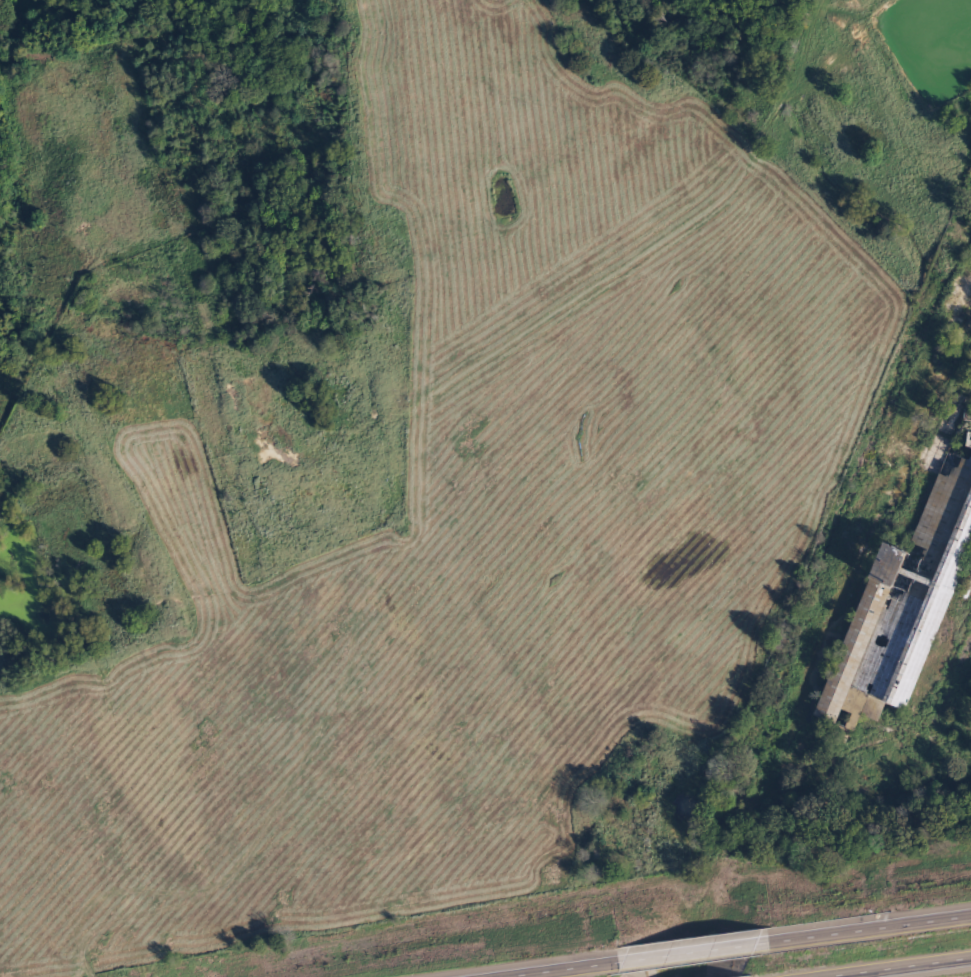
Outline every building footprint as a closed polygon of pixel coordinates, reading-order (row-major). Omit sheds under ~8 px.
[(970,459),(970,456),(970,535),(912,708),(850,688),(838,723),(820,716),(881,538),(910,547),(943,450),(970,459)]
